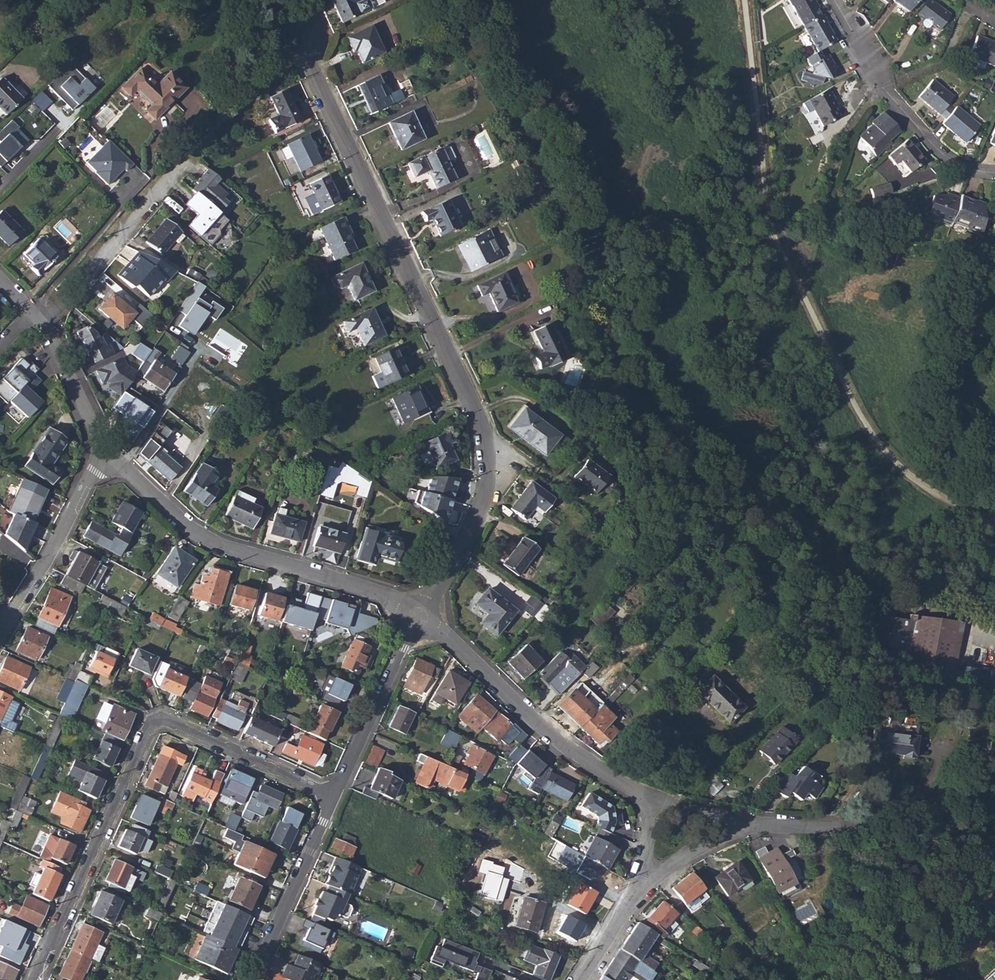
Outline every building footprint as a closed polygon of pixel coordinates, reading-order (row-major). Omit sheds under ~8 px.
[(342,23),(384,2),(383,0),(330,0),(342,23)] [(803,27),(820,17),(817,11),(820,9),(815,0),(798,0),(800,3),(793,7),(803,27)] [(912,13),(922,0),(896,0),(912,13)] [(943,30),(955,14),(937,0),(931,0),(921,13),(927,18),(930,17),(935,20),(934,23),(943,30)] [(803,27),(818,54),(820,53),(836,44),(826,26),(828,24),(823,16),(820,17),(803,27)] [(371,26),(346,38),(353,52),(356,50),(362,63),(384,53),(371,26)] [(994,65),(994,41),(978,34),(969,54),(988,62),(994,65)] [(29,46),(35,53),(40,48),(34,42),(29,46)] [(823,59),(820,53),(818,54),(806,60),(810,67),(803,71),(800,80),(806,83),(812,79),(822,83),(823,78),(829,80),(832,79),(836,65),(833,63),(824,61),(823,59)] [(988,62),(974,56),(971,63),(985,69),(988,62)] [(45,85),(48,87),(69,65),(67,62),(45,85)] [(69,65),(48,87),(70,110),(92,87),(69,65)] [(138,69),(120,88),(129,96),(134,90),(151,106),(145,111),(154,120),(184,89),(168,74),(155,86),(138,69)] [(378,75),(357,85),(371,114),(392,104),(387,95),(378,75)] [(0,79),(0,109),(6,115),(22,100),(1,78),(0,79)] [(916,96),(937,114),(952,97),(931,79),(916,96)] [(406,98),(414,94),(407,80),(400,83),(402,88),(406,98)] [(387,95),(392,104),(406,98),(402,88),(387,95)] [(285,90),(269,98),(278,115),(269,120),(275,134),(300,121),(285,90)] [(807,103),(821,128),(839,119),(833,109),(834,108),(832,102),(833,101),(828,91),(807,103)] [(939,124),(962,144),(976,128),(954,108),(939,124)] [(411,112),(388,123),(401,150),(424,139),(411,112)] [(871,126),(863,132),(865,134),(858,139),(873,158),(888,146),(885,142),(898,132),(882,114),(869,124),(871,126)] [(0,130),(0,166),(19,146),(8,136),(17,127),(9,120),(0,130)] [(307,135),(287,145),(287,146),(292,157),(300,172),(320,162),(307,135)] [(131,165),(107,141),(86,163),(95,172),(94,173),(106,185),(122,170),(125,172),(131,165)] [(887,157),(893,165),(897,161),(906,171),(920,159),(905,141),(887,157)] [(280,150),(285,160),(292,157),(287,146),(280,150)] [(440,148),(407,164),(414,178),(427,172),(436,189),(456,179),(440,148)] [(901,175),(906,171),(897,161),(893,165),(901,175)] [(218,181),(210,173),(206,170),(194,183),(197,185),(192,192),(194,193),(198,197),(218,214),(227,204),(222,199),(225,196),(214,185),(218,181)] [(326,175),(308,184),(313,194),(304,199),(312,215),(338,203),(333,193),(334,192),(326,175)] [(214,185),(225,196),(230,190),(218,181),(214,185)] [(887,183),(868,189),(871,198),(890,192),(887,183)] [(188,209),(198,197),(194,193),(184,205),(188,209)] [(935,224),(945,227),(947,223),(956,199),(956,198),(944,193),(942,198),(939,199),(937,197),(934,199),(929,197),(925,210),(927,215),(930,216),(932,221),(936,222),(935,224)] [(218,214),(198,197),(188,209),(199,218),(197,221),(198,225),(196,227),(219,247),(225,240),(225,235),(232,227),(218,214)] [(963,231),(977,236),(981,208),(973,204),(972,206),(956,199),(947,223),(963,228),(963,231)] [(447,201),(421,212),(425,222),(431,219),(440,237),(459,228),(447,201)] [(0,212),(0,238),(8,246),(22,232),(1,211),(0,212)] [(343,217),(318,228),(333,260),(355,251),(348,235),(350,234),(343,217)] [(164,219),(145,242),(160,256),(173,242),(180,233),(164,219)] [(198,225),(197,221),(191,228),(217,250),(219,247),(196,227),(198,225)] [(475,270),(502,257),(489,230),(458,245),(465,259),(468,257),(475,270)] [(173,242),(177,245),(183,237),(180,233),(173,242)] [(38,239),(49,250),(52,247),(41,236),(38,239)] [(38,239),(23,254),(35,265),(31,268),(38,275),(56,257),(49,250),(38,239)] [(175,272),(137,252),(117,276),(132,288),(134,286),(148,297),(162,280),(165,283),(175,272)] [(465,259),(472,272),(475,270),(468,257),(465,259)] [(206,272),(212,276),(217,268),(212,264),(206,272)] [(359,265),(330,278),(334,287),(341,289),(347,286),(355,300),(373,291),(364,273),(363,273),(359,265)] [(187,269),(183,276),(195,282),(198,275),(187,269)] [(503,273),(477,286),(482,296),(489,293),(498,312),(517,302),(503,273)] [(195,282),(175,309),(183,314),(195,296),(202,286),(195,282)] [(111,294),(98,309),(108,318),(108,317),(122,329),(134,314),(111,294)] [(207,304),(195,296),(183,314),(176,325),(193,335),(205,315),(213,320),(220,308),(210,301),(207,304)] [(134,309),(138,303),(131,298),(127,304),(134,309)] [(225,306),(222,312),(228,315),(232,310),(225,306)] [(371,309),(343,322),(348,332),(356,328),(364,345),(384,336),(371,309)] [(549,324),(533,331),(543,352),(534,356),(540,369),(549,365),(550,367),(566,359),(549,324)] [(94,363),(124,347),(106,332),(100,338),(97,339),(94,332),(88,327),(76,332),(88,356),(90,355),(94,363)] [(150,351),(139,343),(131,354),(143,362),(144,361),(150,351)] [(178,345),(170,358),(180,366),(189,352),(178,345)] [(394,347),(374,357),(381,372),(372,376),(378,388),(387,384),(407,375),(394,347)] [(150,365),(142,378),(163,392),(174,375),(155,362),(161,353),(153,348),(150,351),(144,361),(150,365)] [(124,391),(136,373),(125,365),(121,358),(96,371),(102,383),(109,380),(111,383),(108,387),(120,396),(124,391)] [(5,401),(0,407),(0,416),(10,425),(34,398),(7,373),(0,381),(0,396),(5,401)] [(416,387),(391,398),(403,423),(427,411),(416,387)] [(152,411),(124,391),(120,396),(111,409),(125,418),(142,429),(152,411)] [(529,439),(527,442),(545,455),(560,436),(524,409),(511,425),(529,439)] [(207,432),(212,436),(218,426),(213,423),(207,432)] [(509,428),(527,442),(529,439),(511,425),(509,428)] [(24,466),(52,485),(61,472),(50,465),(67,440),(49,429),(24,466)] [(435,468),(455,460),(448,444),(452,442),(448,432),(423,444),(427,450),(435,468)] [(152,433),(137,454),(169,482),(181,468),(157,447),(162,441),(152,433)] [(435,468),(427,450),(421,453),(420,455),(424,463),(430,467),(431,470),(435,468)] [(586,460),(573,477),(595,493),(607,477),(586,460)] [(337,468),(328,466),(320,494),(332,498),(336,484),(341,481),(358,486),(356,495),(366,498),(371,481),(352,469),(342,462),(337,468)] [(202,463),(183,490),(206,506),(218,490),(211,485),(218,475),(202,463)] [(364,474),(369,478),(375,471),(369,467),(364,474)] [(431,476),(425,494),(451,502),(459,478),(431,476)] [(14,513),(28,520),(32,511),(37,513),(46,489),(22,479),(9,511),(14,513)] [(530,483),(510,509),(524,520),(532,509),(534,506),(543,512),(553,499),(530,483)] [(234,496),(252,504),(254,498),(237,490),(234,496)] [(443,524),(451,502),(425,494),(417,491),(414,502),(443,524)] [(233,496),(224,516),(252,529),(261,509),(252,504),(234,496),(233,496)] [(332,516),(331,521),(345,525),(349,510),(319,500),(316,511),(332,516)] [(121,528),(130,533),(141,514),(121,503),(110,523),(121,528)] [(532,509),(541,515),(543,512),(534,506),(532,509)] [(28,520),(32,522),(37,513),(32,511),(28,520)] [(275,515),(270,534),(298,542),(304,523),(283,517),(284,513),(277,511),(276,515),(275,515)] [(28,520),(14,513),(5,535),(25,552),(38,524),(32,522),(28,520)] [(82,536),(118,555),(130,533),(121,528),(117,536),(90,521),(82,536)] [(601,525),(594,533),(599,537),(606,529),(601,525)] [(365,527),(357,558),(368,562),(370,555),(377,556),(395,562),(402,537),(393,535),(394,531),(375,526),(374,529),(365,527)] [(318,527),(312,546),(340,553),(345,534),(318,527)] [(522,537),(502,565),(518,576),(538,549),(522,537)] [(167,558),(170,560),(177,549),(174,547),(167,558)] [(156,574),(177,588),(194,561),(177,549),(170,560),(167,558),(156,574)] [(78,552),(74,550),(69,559),(73,561),(78,552)] [(65,576),(85,586),(93,591),(106,567),(78,552),(73,561),(65,576)] [(714,559),(722,567),(726,563),(718,554),(714,559)] [(368,562),(375,564),(377,556),(370,555),(368,562)] [(190,598),(219,606),(225,582),(227,573),(210,569),(208,577),(202,575),(199,586),(194,584),(190,598)] [(61,584),(80,595),(85,586),(65,576),(61,584)] [(618,589),(625,594),(635,583),(629,576),(618,589)] [(721,582),(726,586),(730,582),(726,578),(721,582)] [(229,604),(248,610),(254,591),(235,585),(229,604)] [(34,626),(54,634),(70,597),(51,588),(34,626)] [(494,619),(487,628),(496,635),(514,611),(486,590),(475,604),(488,614),(494,619)] [(302,610),(298,609),(299,605),(301,600),(288,596),(287,600),(281,622),(311,630),(314,617),(320,596),(307,593),(303,606),(302,610)] [(283,599),(264,594),(258,615),(277,621),(281,622),(287,600),(283,599)] [(98,602),(108,608),(111,600),(102,595),(98,602)] [(337,626),(347,629),(350,637),(357,633),(359,632),(377,624),(376,618),(358,613),(359,608),(354,606),(353,609),(349,608),(350,605),(339,602),(339,601),(338,601),(320,596),(314,617),(338,624),(337,626)] [(530,596),(525,602),(529,605),(525,610),(533,617),(534,616),(542,606),(530,596)] [(167,616),(176,622),(188,602),(179,597),(167,616)] [(107,610),(122,617),(126,608),(111,600),(108,608),(107,610)] [(604,604),(589,619),(592,622),(599,628),(613,613),(604,604)] [(542,606),(534,616),(540,621),(549,611),(542,606)] [(481,624),(487,628),(494,619),(488,614),(481,624)] [(866,615),(862,645),(880,648),(878,662),(888,663),(887,669),(891,670),(891,673),(898,674),(898,677),(906,679),(905,688),(939,694),(941,684),(979,689),(979,686),(988,687),(990,671),(955,666),(961,623),(909,615),(908,621),(866,615)] [(140,622),(152,628),(152,627),(158,630),(160,626),(142,616),(140,622)] [(575,634),(578,637),(592,622),(589,619),(583,626),(578,632),(575,634)] [(575,629),(578,632),(583,626),(580,623),(575,629)] [(16,651),(36,660),(47,637),(26,628),(16,651)] [(169,642),(174,644),(178,635),(173,632),(169,642)] [(360,666),(364,667),(368,657),(365,655),(372,638),(359,632),(357,633),(354,641),(353,641),(342,667),(357,674),(360,666)] [(575,634),(572,639),(576,643),(580,639),(578,637),(575,634)] [(92,651),(94,652),(88,667),(107,676),(116,653),(95,643),(92,651)] [(196,653),(201,656),(205,647),(200,644),(196,653)] [(244,644),(239,663),(246,666),(249,667),(252,657),(249,656),(252,646),(244,644)] [(525,645),(507,663),(522,679),(541,661),(525,645)] [(129,666),(148,675),(156,658),(136,649),(129,666)] [(559,652),(538,674),(559,695),(581,672),(585,668),(571,654),(566,659),(559,652)] [(19,690),(29,667),(6,657),(0,671),(0,681),(19,690)] [(305,664),(320,670),(321,667),(307,660),(305,664)] [(404,687),(419,694),(429,675),(435,678),(438,670),(417,660),(404,687)] [(65,679),(73,683),(74,680),(79,671),(82,664),(75,661),(73,665),(69,663),(62,678),(65,679)] [(239,663),(237,661),(230,677),(239,681),(246,666),(239,663)] [(585,668),(581,672),(588,678),(597,668),(590,662),(585,668)] [(622,672),(627,677),(631,673),(627,668),(622,672)] [(158,687),(177,696),(185,678),(166,669),(158,687)] [(74,680),(87,686),(92,677),(79,671),(74,680)] [(448,671),(435,692),(431,699),(439,705),(444,698),(454,704),(468,683),(448,671)] [(182,698),(192,702),(189,709),(206,717),(221,684),(204,676),(200,685),(190,680),(182,698)] [(711,676),(695,692),(727,724),(743,708),(711,676)] [(320,691),(342,701),(350,685),(334,678),(333,681),(326,678),(320,691)] [(55,699),(64,703),(73,683),(65,679),(55,699)] [(59,715),(66,717),(72,720),(87,686),(74,680),(73,683),(64,703),(59,715)] [(574,690),(557,706),(579,728),(595,711),(585,701),(574,690)] [(605,700),(609,705),(618,695),(614,691),(605,700)] [(13,732),(17,724),(11,721),(18,704),(10,701),(11,698),(0,693),(0,726),(13,732)] [(585,701),(595,711),(601,705),(602,703),(592,694),(585,701)] [(216,720),(237,730),(244,714),(250,717),(258,700),(250,696),(246,704),(238,701),(236,707),(234,709),(223,705),(218,702),(212,716),(217,718),(216,720)] [(458,714),(479,730),(482,727),(495,711),(480,699),(478,702),(473,698),(458,714)] [(101,731),(105,732),(104,734),(120,742),(133,714),(113,705),(111,709),(102,705),(96,719),(105,723),(101,731)] [(595,711),(579,728),(601,748),(615,733),(607,724),(613,717),(601,705),(595,711)] [(312,724),(329,731),(337,713),(320,706),(312,724)] [(388,727),(404,734),(413,713),(398,706),(388,727)] [(482,727),(497,740),(499,738),(506,745),(518,732),(495,711),(482,727)] [(292,726),(299,729),(303,720),(289,714),(285,722),(292,726)] [(45,746),(51,749),(66,717),(59,715),(45,746)] [(889,723),(898,724),(899,715),(889,715),(889,723)] [(258,740),(265,724),(250,717),(243,733),(258,740)] [(278,735),(285,739),(292,726),(285,722),(280,731),(278,735)] [(278,735),(280,731),(265,724),(258,740),(272,746),(278,735)] [(312,724),(308,733),(325,741),(329,731),(312,724)] [(782,727),(759,751),(761,752),(760,756),(766,761),(769,761),(770,762),(772,761),(774,761),(776,762),(796,741),(782,727)] [(440,743),(453,749),(460,736),(446,729),(440,743)] [(872,731),(870,752),(881,754),(881,753),(903,755),(903,757),(914,758),(917,736),(903,735),(903,736),(886,734),(886,732),(872,731)] [(92,760),(109,767),(120,742),(104,734),(92,760)] [(281,752),(313,766),(319,753),(322,745),(302,736),(296,749),(285,744),(281,752)] [(471,742),(484,749),(487,743),(475,737),(473,739),(471,742)] [(364,760),(372,764),(379,749),(371,745),(364,760)] [(463,765),(483,775),(493,757),(470,745),(466,754),(468,755),(463,765)] [(30,778),(37,781),(51,749),(45,746),(38,761),(30,778)] [(528,750),(517,763),(533,778),(529,789),(539,794),(541,789),(549,773),(552,769),(546,765),(528,750)] [(325,756),(319,753),(313,766),(317,767),(321,766),(325,756)] [(144,786),(163,794),(167,787),(165,786),(176,762),(159,754),(144,786)] [(445,765),(426,757),(419,754),(416,761),(422,764),(424,765),(416,783),(426,788),(427,786),(431,787),(434,780),(459,791),(466,775),(445,765)] [(25,776),(30,778),(38,761),(33,758),(25,776)] [(106,774),(74,760),(67,776),(81,782),(77,791),(92,798),(95,792),(97,793),(106,774)] [(194,767),(184,789),(187,791),(184,797),(193,802),(196,795),(203,798),(202,799),(211,803),(224,774),(216,770),(211,781),(203,778),(199,776),(201,773),(202,771),(194,767)] [(814,799),(822,787),(816,784),(820,777),(811,772),(809,774),(802,767),(793,777),(787,772),(771,789),(785,798),(788,793),(801,801),(805,793),(814,799)] [(378,793),(392,798),(393,796),(397,797),(396,799),(400,800),(407,784),(387,775),(388,772),(378,768),(370,789),(364,787),(362,793),(375,799),(378,793)] [(233,801),(240,804),(251,781),(230,772),(220,795),(233,801)] [(541,789),(566,801),(574,785),(549,773),(541,789)] [(9,807),(16,810),(22,796),(30,778),(25,776),(23,775),(9,807)] [(704,788),(712,796),(722,786),(714,777),(704,788)] [(266,806),(274,809),(281,795),(261,785),(257,794),(252,791),(240,817),(249,822),(253,814),(261,817),(266,806)] [(90,810),(83,807),(85,803),(60,791),(51,812),(63,817),(59,824),(80,833),(90,810)] [(167,801),(172,804),(174,799),(176,794),(171,792),(167,801)] [(495,801),(503,805),(507,796),(500,792),(495,801)] [(590,794),(581,805),(597,816),(598,820),(594,827),(609,833),(612,826),(621,825),(620,814),(612,815),(611,809),(608,809),(605,807),(606,805),(590,794)] [(233,801),(220,795),(218,801),(230,807),(233,801)] [(22,813),(30,817),(36,801),(22,796),(16,810),(22,813)] [(130,818),(147,826),(154,810),(163,814),(166,808),(171,810),(173,804),(172,804),(167,801),(159,798),(157,803),(143,796),(138,806),(136,805),(130,818)] [(507,808),(514,811),(519,801),(512,797),(507,808)] [(182,803),(174,799),(172,804),(173,804),(180,807),(182,803)] [(759,802),(755,807),(759,810),(760,811),(764,806),(759,802)] [(271,842),(285,848),(294,828),(301,813),(287,807),(271,842)] [(8,826),(15,829),(22,813),(16,810),(10,822),(8,826)] [(224,827),(233,832),(240,817),(231,813),(224,827)] [(1,842),(8,826),(10,822),(2,819),(0,824),(0,841),(1,842)] [(544,834),(551,838),(558,825),(552,821),(544,834)] [(588,830),(596,834),(599,829),(594,827),(590,825),(588,830)] [(117,846),(134,854),(142,838),(125,829),(117,846)] [(193,842),(199,845),(202,837),(196,834),(193,842)] [(330,849),(350,858),(354,848),(351,846),(355,839),(344,834),(341,842),(334,839),(330,849)] [(583,856),(607,869),(618,849),(594,836),(583,856)] [(144,837),(136,853),(142,856),(149,839),(144,837)] [(65,865),(73,846),(59,840),(53,852),(44,848),(39,859),(41,860),(48,863),(50,859),(65,865)] [(238,853),(268,867),(273,855),(243,841),(238,853)] [(777,894),(795,884),(783,861),(781,856),(777,849),(767,854),(763,847),(755,851),(777,894)] [(792,850),(781,856),(783,861),(795,855),(792,850)] [(233,865),(263,879),(268,867),(238,853),(233,865)] [(216,863),(227,867),(230,859),(220,855),(216,863)] [(347,894),(358,867),(335,857),(328,872),(329,872),(325,884),(327,885),(347,894)] [(479,897),(501,902),(506,879),(501,878),(504,866),(492,863),(493,861),(481,858),(478,871),(485,873),(479,897)] [(104,881),(109,883),(107,887),(123,893),(124,890),(128,892),(135,876),(129,874),(132,866),(113,859),(104,881)] [(34,887),(51,895),(60,875),(58,874),(60,869),(48,863),(41,860),(38,867),(43,869),(40,875),(35,873),(29,885),(34,887)] [(737,862),(714,877),(727,896),(749,880),(737,862)] [(408,872),(415,876),(420,866),(413,863),(408,872)] [(172,872),(157,865),(154,872),(169,879),(172,872)] [(689,874),(671,888),(690,912),(709,898),(689,874)] [(532,885),(539,889),(541,879),(533,877),(532,885)] [(228,901),(249,910),(259,887),(238,878),(228,901)] [(156,911),(161,913),(163,907),(174,883),(175,882),(170,879),(156,911)] [(563,902),(584,914),(596,892),(575,881),(563,902)] [(347,894),(327,885),(324,892),(321,890),(318,896),(316,896),(313,905),(314,906),(311,913),(307,920),(319,926),(322,918),(324,918),(332,921),(341,915),(347,917),(350,916),(352,910),(351,906),(346,904),(350,895),(347,894)] [(529,898),(537,900),(539,889),(532,885),(529,898)] [(31,894),(48,902),(51,895),(34,887),(31,894)] [(89,914),(110,924),(121,901),(99,892),(89,914)] [(8,914),(38,927),(48,905),(26,896),(21,907),(13,903),(8,914)] [(515,926),(536,932),(545,904),(524,897),(515,926)] [(213,912),(243,926),(243,925),(241,924),(242,921),(250,925),(254,918),(218,901),(213,912)] [(662,901),(641,925),(655,935),(662,939),(666,934),(662,929),(676,914),(662,901)] [(144,915),(157,921),(161,913),(156,911),(155,911),(148,907),(144,915)] [(243,926),(213,912),(208,922),(244,939),(247,932),(239,928),(240,925),(243,926)] [(583,925),(565,915),(556,932),(574,942),(583,925)] [(496,927),(502,929),(504,920),(498,918),(496,927)] [(300,927),(307,930),(300,945),(318,953),(324,941),(329,943),(334,933),(319,926),(307,920),(304,919),(300,927)] [(244,939),(208,922),(203,933),(206,934),(233,946),(233,947),(234,946),(231,945),(233,942),(241,946),(244,939)] [(637,923),(619,949),(647,969),(651,971),(660,959),(646,950),(652,940),(655,935),(641,925),(637,923)] [(70,950),(90,959),(98,963),(105,948),(97,944),(102,933),(82,924),(70,950)] [(1,952),(22,961),(32,938),(12,929),(1,952)] [(194,959),(226,974),(230,965),(225,963),(233,946),(206,934),(194,959)] [(652,940),(671,952),(674,947),(662,939),(655,935),(652,940)] [(490,971),(479,966),(479,967),(474,965),(475,962),(474,962),(471,961),(473,957),(475,958),(478,952),(444,939),(440,947),(436,945),(430,959),(442,964),(445,956),(454,960),(457,955),(463,957),(459,966),(472,971),(472,970),(477,972),(474,979),(486,979),(490,971)] [(545,979),(547,979),(558,955),(542,949),(542,950),(530,945),(524,960),(535,965),(532,975),(545,979)] [(225,963),(230,965),(237,949),(233,947),(233,946),(225,963)] [(717,946),(714,949),(724,958),(727,955),(717,946)] [(601,976),(608,979),(640,979),(641,977),(647,969),(619,949),(601,976)] [(69,979),(80,979),(90,959),(70,950),(59,975),(69,979)] [(375,960),(384,964),(388,957),(379,953),(375,960)] [(280,977),(287,979),(309,979),(311,975),(316,974),(320,965),(297,955),(295,961),(296,963),(294,967),(286,964),(280,977)] [(691,958),(687,963),(703,974),(707,968),(691,958)] [(442,964),(430,959),(429,962),(441,967),(442,964)] [(18,970),(0,962),(0,979),(13,979),(18,970)] [(645,979),(649,979),(654,973),(651,971),(647,969),(641,977),(645,979)] [(986,979),(994,979),(994,972),(986,979)]
